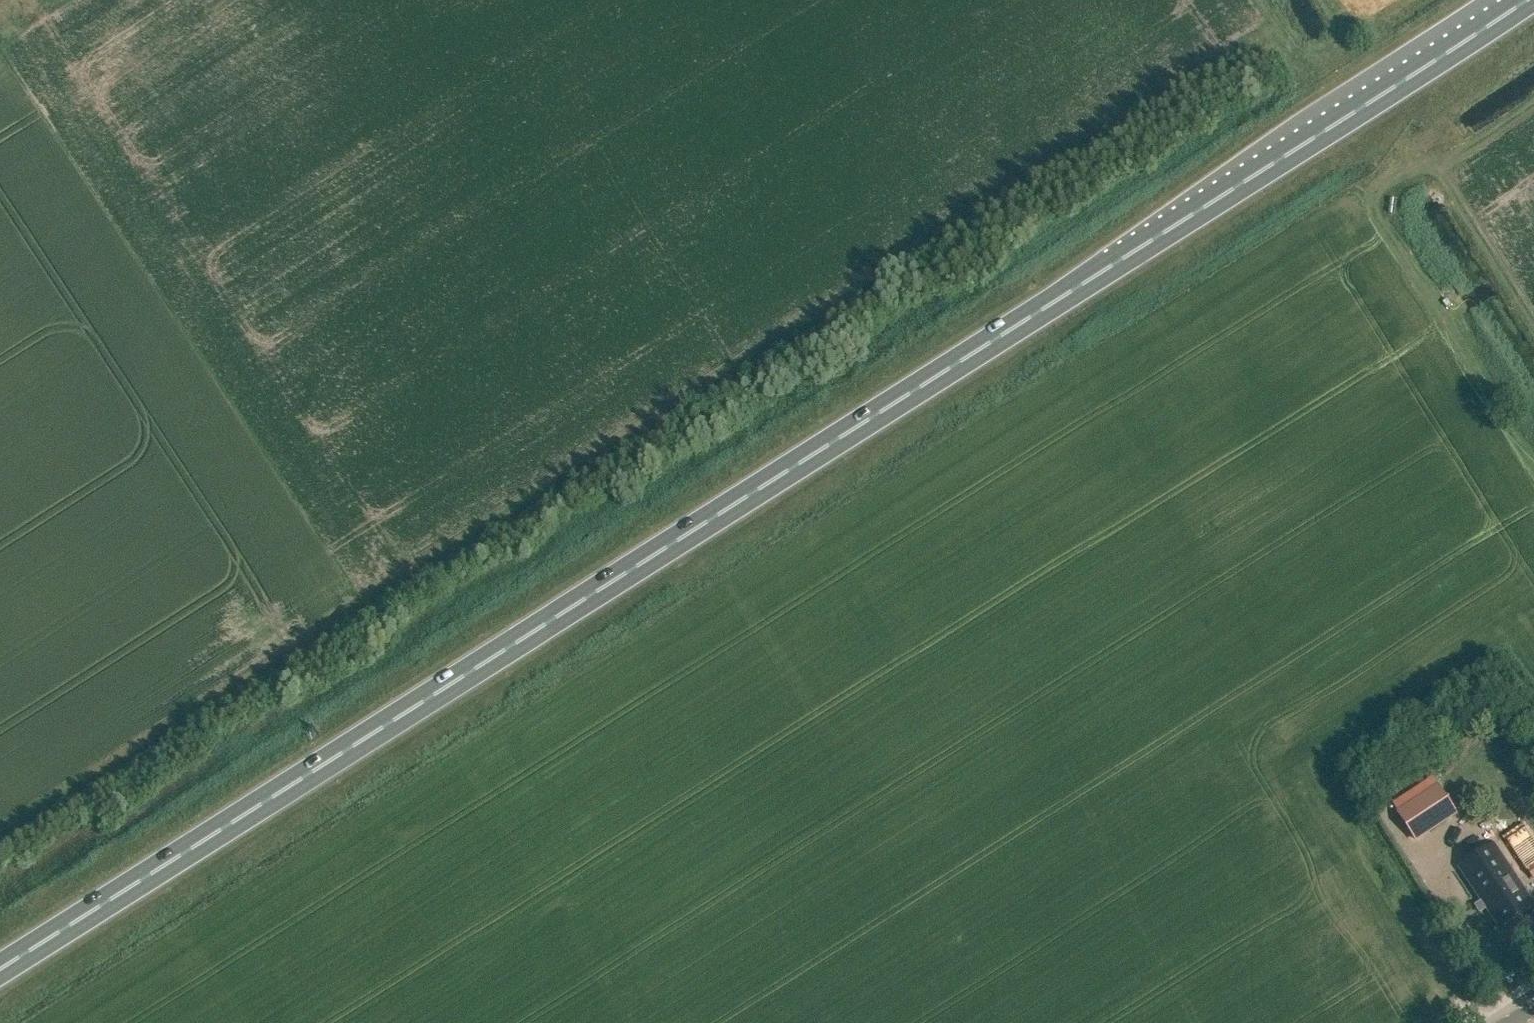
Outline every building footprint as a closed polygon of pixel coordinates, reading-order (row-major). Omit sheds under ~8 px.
[(1439,787),(1399,814),(1416,840),(1456,814),(1439,787)] [(1533,878),(1533,852),(1522,834),(1508,844),(1533,879),(1533,878)] [(1533,904),(1533,903),(1494,844),(1458,868),(1499,928),(1533,904)]
